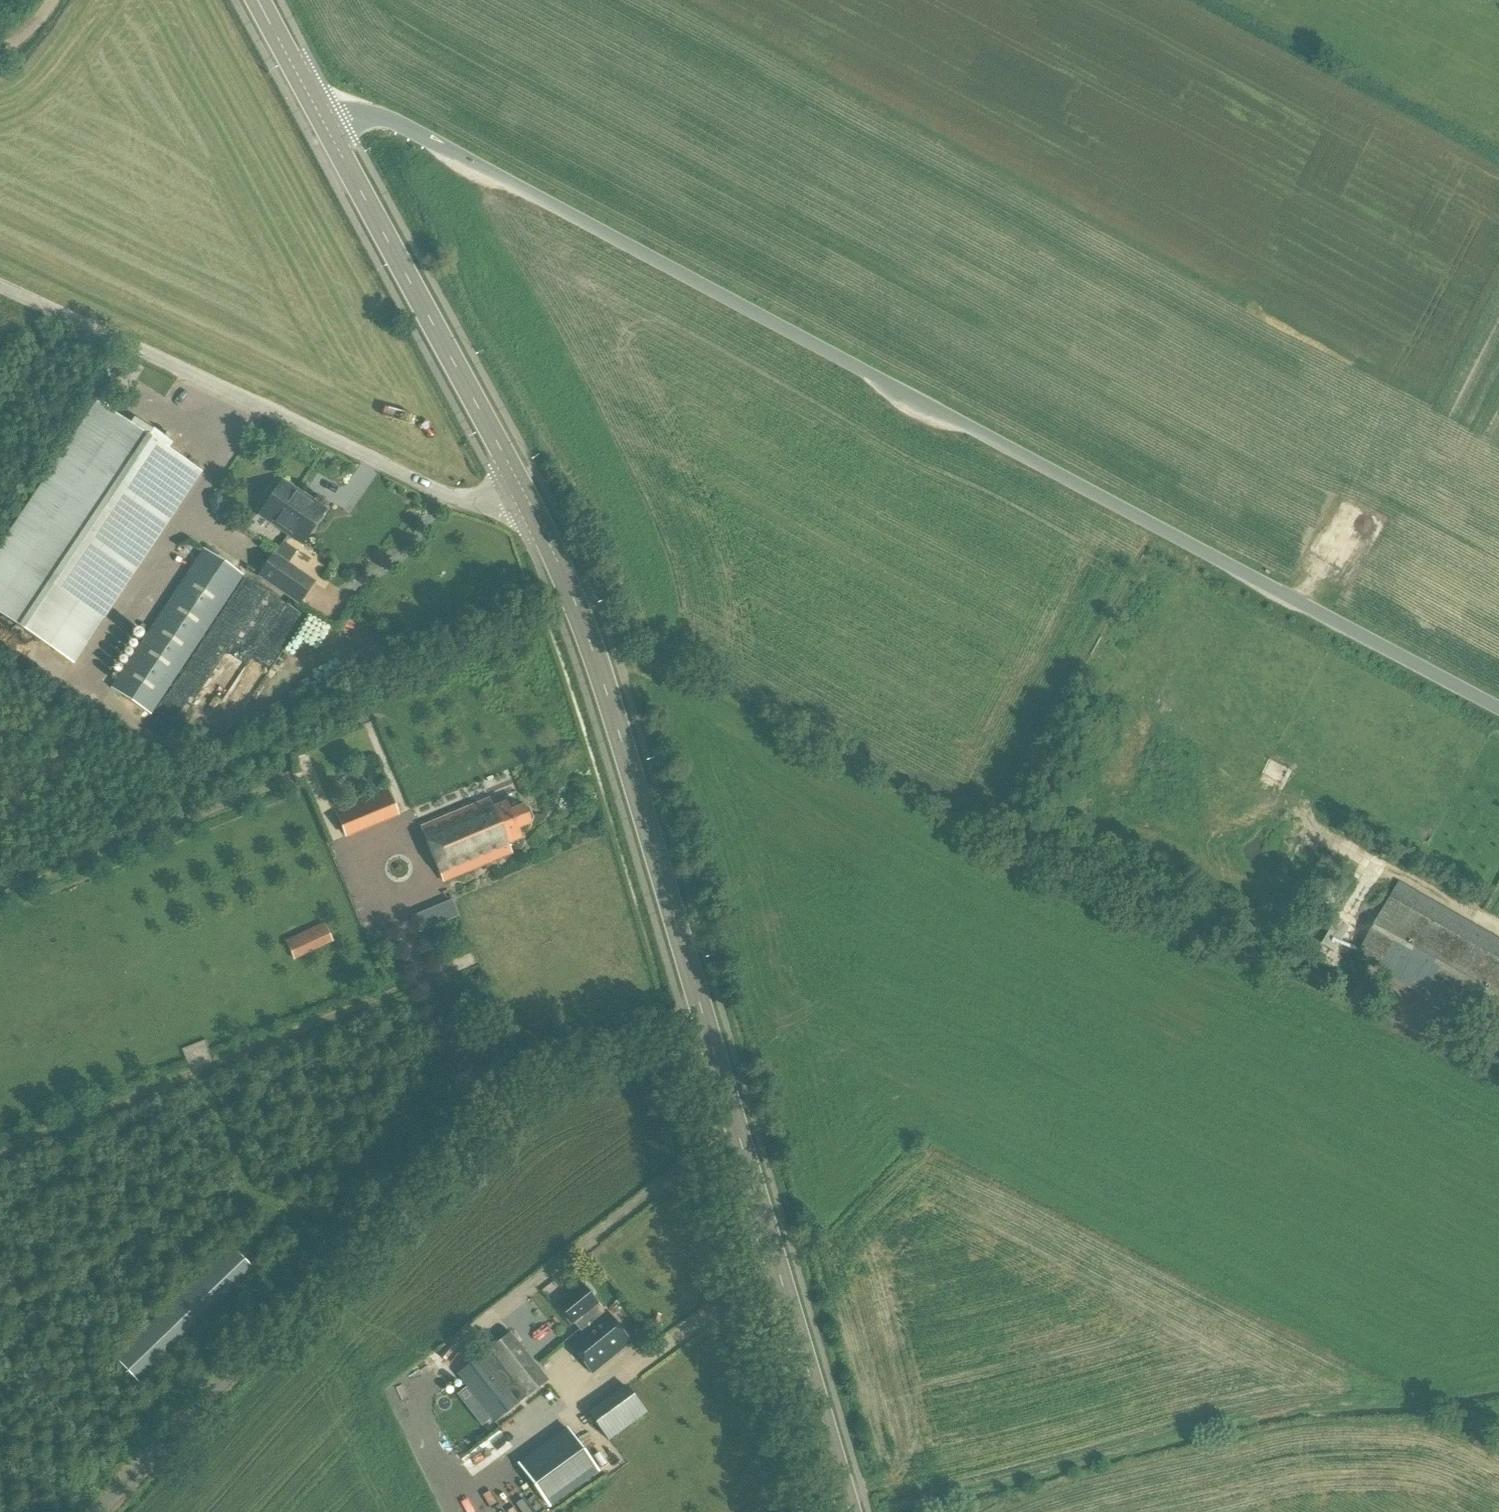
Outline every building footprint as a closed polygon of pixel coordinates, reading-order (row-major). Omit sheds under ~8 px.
[(0,557),(0,616),(74,664),(199,471),(99,406),(0,557)] [(282,482),(260,515),(303,543),(324,510),(282,482)] [(205,550),(114,690),(153,716),(244,576),(205,550)] [(274,555),(260,576),(300,603),(314,581),(274,555)] [(278,620),(253,655),(266,664),(291,630),(278,620)] [(222,684),(237,698),(262,673),(247,659),(222,684)] [(488,795),(421,822),(443,878),(510,851),(506,842),(520,836),(516,827),(530,822),(532,816),(529,806),(522,803),(509,809),(505,799),(492,805),(488,795)] [(345,837),(378,824),(368,799),(335,812),(345,837)] [(1362,959),(1498,1038),(1498,940),(1404,886),(1362,959)] [(325,925),(288,943),(297,959),(333,942),(325,925)] [(232,1247),(116,1358),(145,1385),(259,1275),(232,1247)] [(584,1285),(560,1305),(583,1333),(601,1318),(595,1310),(600,1306),(584,1285)] [(608,1312),(601,1318),(583,1333),(569,1343),(594,1375),(633,1343),(608,1312)] [(512,1332),(482,1355),(483,1356),(518,1404),(550,1381),(512,1332)] [(518,1404),(483,1356),(460,1372),(496,1421),(518,1404)] [(628,1388),(589,1414),(609,1441),(649,1415),(628,1388)] [(598,1470),(569,1430),(518,1465),(547,1506),(598,1470)]
